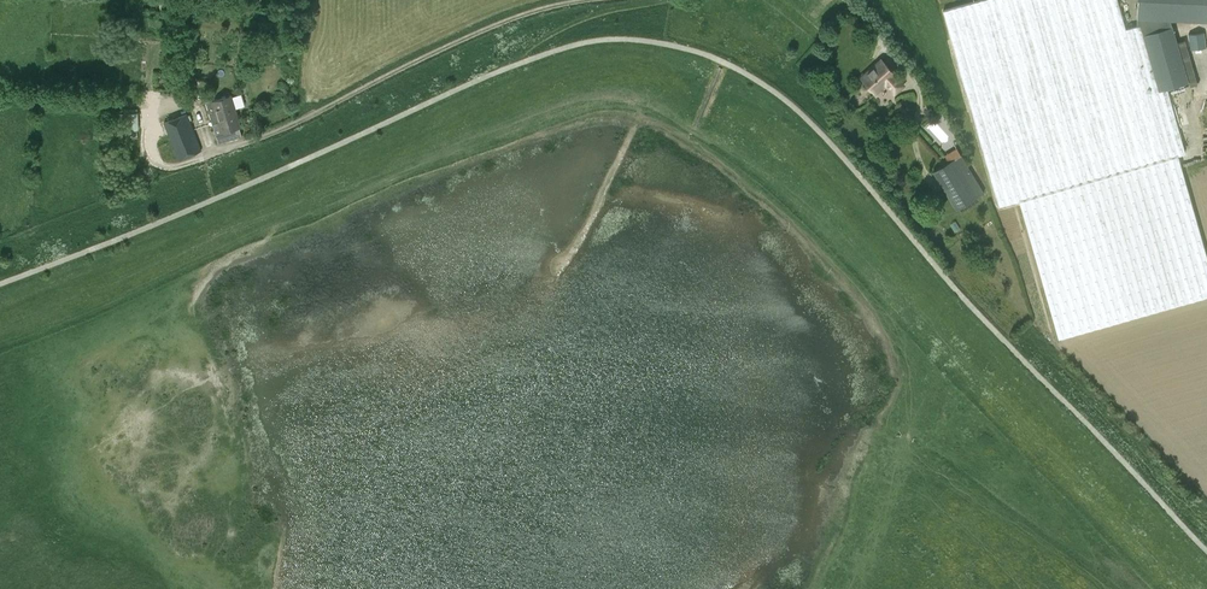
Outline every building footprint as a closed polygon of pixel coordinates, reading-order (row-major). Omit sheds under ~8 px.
[(159,9),(177,10),(177,0),(160,0),(159,9)] [(1189,81),(1173,25),(1172,25),(1170,19),(1137,18),(1137,24),(1125,28),(1118,0),(977,0),(943,10),(999,205),(1020,199),(1059,337),(1206,295),(1206,250),(1179,154),(1187,152),(1168,87),(1189,81)] [(1136,18),(1137,18),(1170,19),(1206,21),(1206,0),(1137,0),(1136,18)] [(1189,34),(1191,49),(1206,47),(1205,32),(1189,34)] [(1188,39),(1182,40),(1190,79),(1196,78),(1188,39)] [(191,51),(190,61),(198,62),(199,52),(191,51)] [(894,93),(903,84),(894,74),(895,73),(882,59),(862,78),(875,92),(885,83),(894,93)] [(212,99),(206,101),(213,123),(218,121),(218,122),(227,119),(229,123),(230,122),(232,128),(240,126),(241,126),(235,106),(245,104),(240,86),(222,91),(224,97),(213,100),(212,99)] [(138,112),(124,112),(124,129),(138,129),(138,112)] [(178,160),(202,150),(188,113),(154,126),(159,139),(169,136),(178,160)] [(211,130),(212,134),(216,133),(219,142),(242,135),(240,126),(232,128),(230,122),(229,123),(227,119),(218,122),(218,121),(213,123),(215,129),(211,130)] [(956,209),(985,191),(961,153),(932,171),(956,209)] [(955,232),(960,229),(956,221),(950,224),(955,232)]
